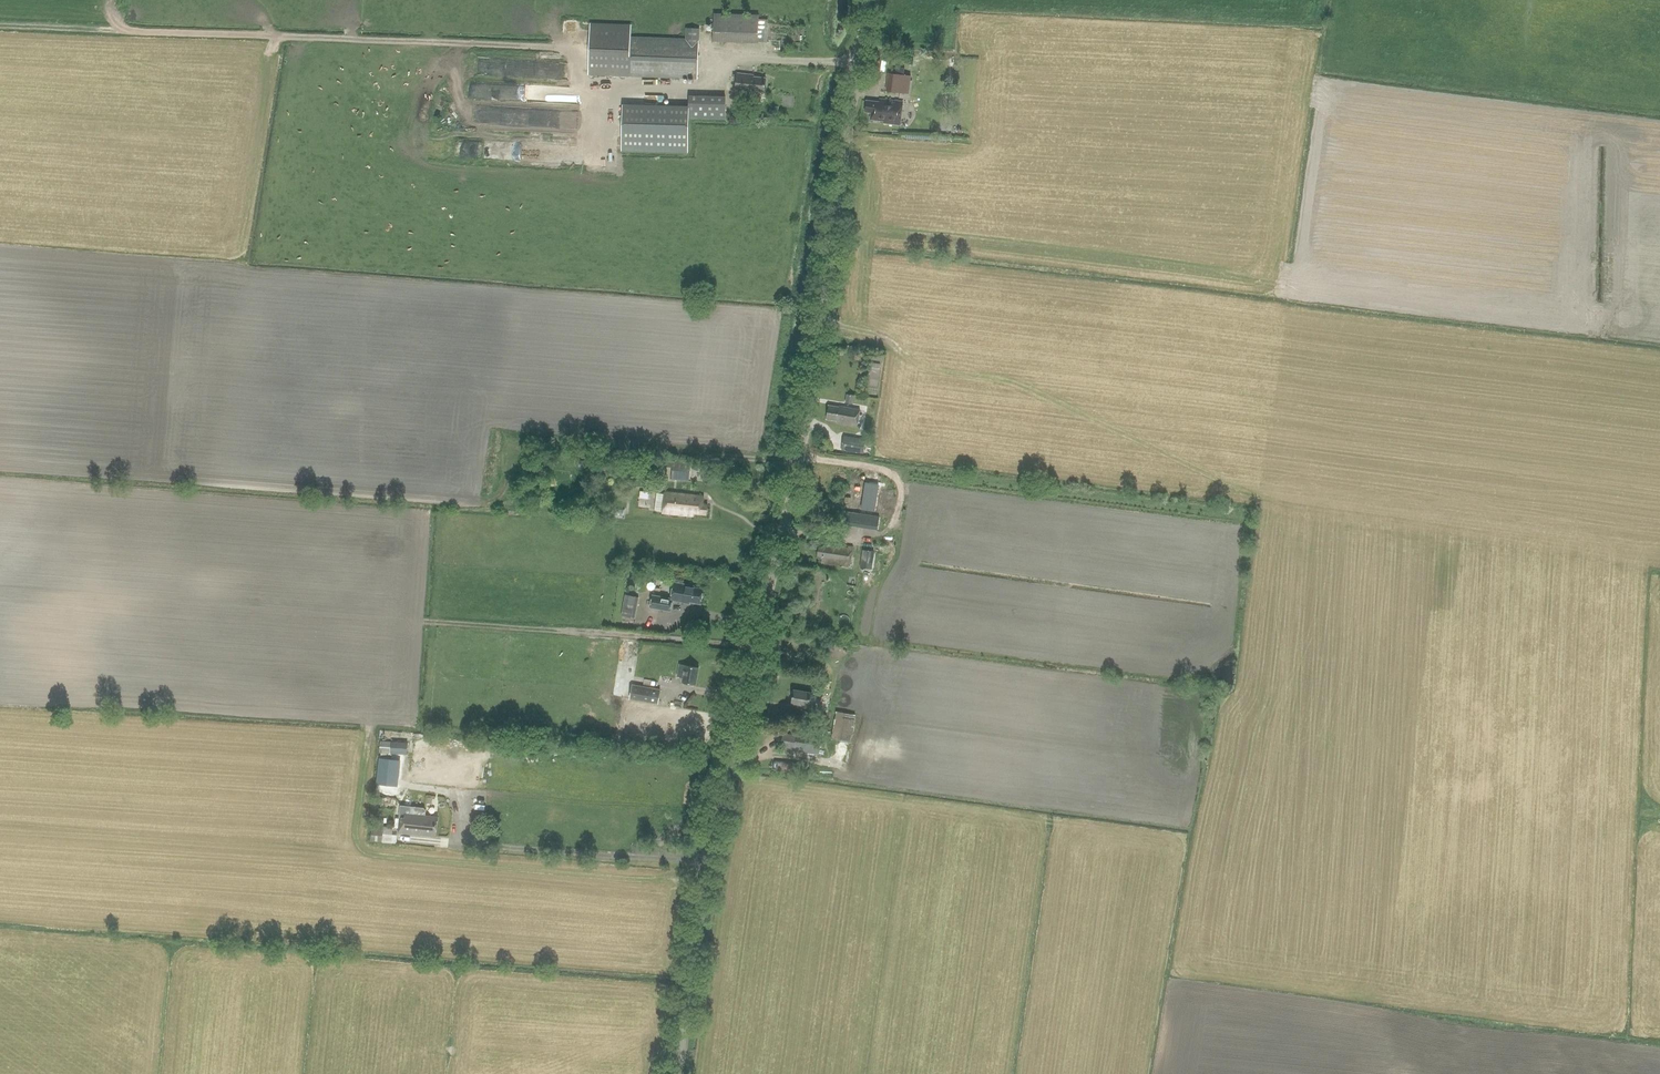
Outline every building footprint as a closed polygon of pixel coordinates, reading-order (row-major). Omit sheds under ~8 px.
[(758,43),(759,15),(715,13),(714,41),(758,43)] [(589,75),(698,79),(700,28),(686,28),(686,38),(631,36),(631,24),(590,23),(589,75)] [(765,92),(766,78),(754,77),(754,75),(738,73),(736,91),(755,93),(756,92),(765,92)] [(910,86),(911,76),(888,73),(886,91),(902,93),(903,85),(910,86)] [(725,119),(726,97),(689,96),(689,107),(689,118),(725,119)] [(871,119),(876,120),(884,121),(884,123),(900,125),(903,101),(879,99),(879,102),(866,101),(865,112),(872,112),(871,119)] [(689,118),(689,107),(623,105),(622,150),(688,151),(689,118)] [(757,108),(742,107),(742,117),(757,117),(757,108)] [(847,394),(845,403),(853,404),(854,395),(847,394)] [(862,415),(859,414),(860,410),(839,407),(839,408),(829,406),(827,419),(837,421),(836,423),(857,426),(858,419),(862,420),(862,415)] [(863,453),(865,440),(844,436),(842,449),(863,453)] [(672,479),(690,481),(691,462),(644,457),(643,465),(650,465),(650,463),(658,464),(657,468),(664,468),(664,466),(673,467),(672,479)] [(655,510),(664,511),(664,513),(694,516),(695,513),(707,515),(708,504),(703,504),(704,497),(666,493),(666,494),(657,493),(655,510)] [(850,567),(853,547),(826,543),(825,547),(819,546),(818,556),(823,557),(822,562),(850,567)] [(872,569),(874,551),(863,550),(860,567),(872,569)] [(701,603),(704,589),(695,588),(695,586),(674,582),(671,598),(671,600),(673,600),(685,602),(686,601),(701,603)] [(626,595),(622,616),(634,618),(638,597),(626,595)] [(671,598),(653,595),(651,607),(671,611),(673,600),(671,600),(671,598)] [(697,685),(700,668),(680,665),(678,676),(684,677),(683,683),(697,685)] [(658,704),(661,690),(633,684),(630,699),(658,704)] [(817,704),(818,694),(794,690),(792,703),(810,707),(810,703),(817,704)] [(851,743),(856,715),(836,711),(831,739),(851,743)] [(783,733),(781,747),(796,749),(796,750),(819,754),(822,736),(799,732),(799,735),(783,733)] [(381,741),(380,755),(389,755),(389,753),(392,753),(392,751),(405,752),(405,742),(381,741)] [(380,757),(377,784),(379,784),(378,790),(395,792),(396,785),(391,785),(391,778),(399,779),(402,759),(380,757)] [(793,761),(776,760),(775,772),(792,773),(793,761)] [(436,836),(438,817),(425,815),(425,811),(423,808),(401,806),(398,832),(436,836)] [(384,826),(372,825),(371,841),(383,842),(384,826)]
